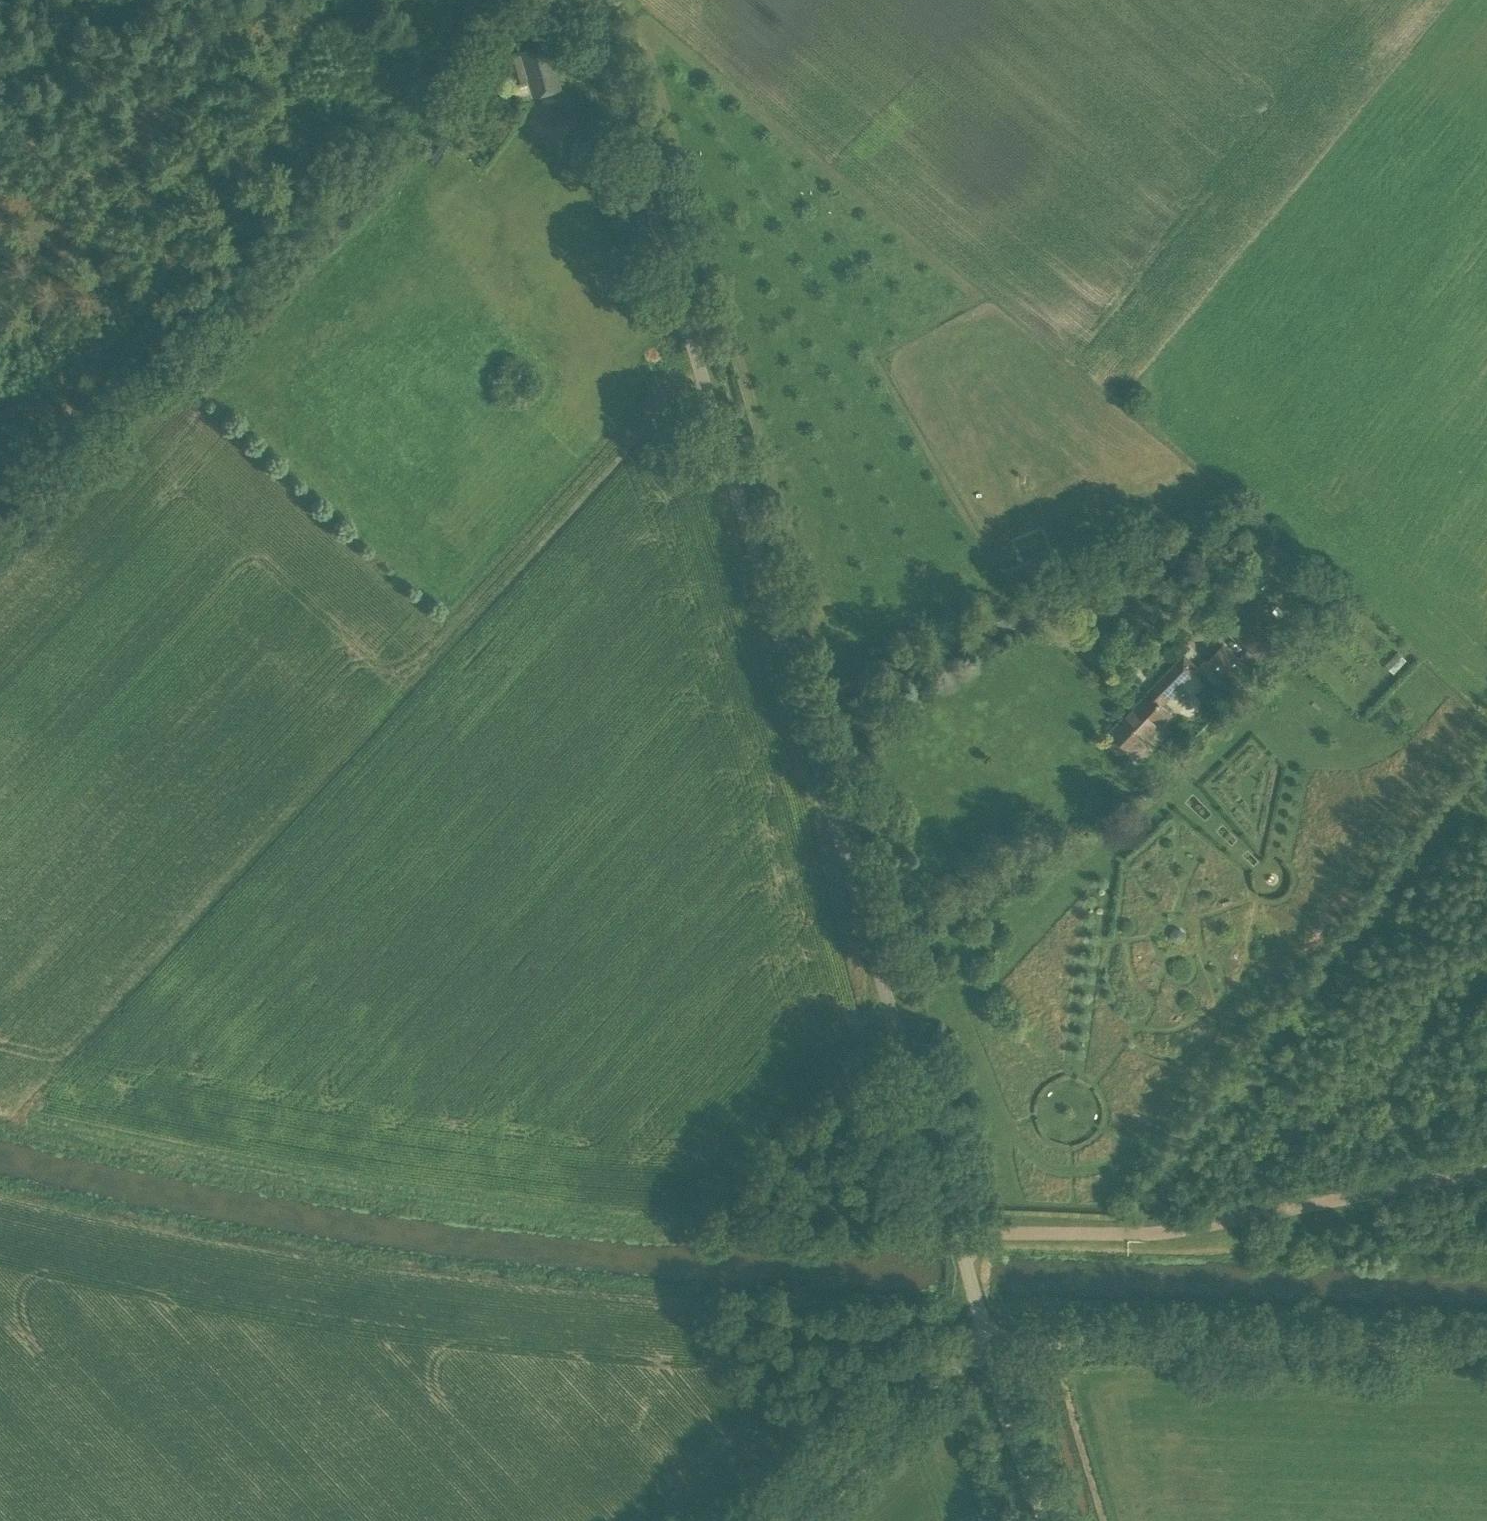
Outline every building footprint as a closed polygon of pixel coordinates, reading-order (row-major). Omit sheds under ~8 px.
[(519,52),(519,54),(503,59),(510,85),(527,81),(532,98),(561,90),(547,43),(519,52)] [(1261,661),(1287,632),(1259,603),(1231,631),(1261,661)] [(1238,661),(1223,647),(1208,662),(1232,686),(1259,660),(1248,650),(1238,661)] [(1111,733),(1133,754),(1140,761),(1152,749),(1144,742),(1171,714),(1161,705),(1197,669),(1185,657),(1111,733)] [(1185,932),(1180,928),(1175,928),(1171,932),(1171,938),(1175,942),(1181,942),(1185,937),(1185,932)]
